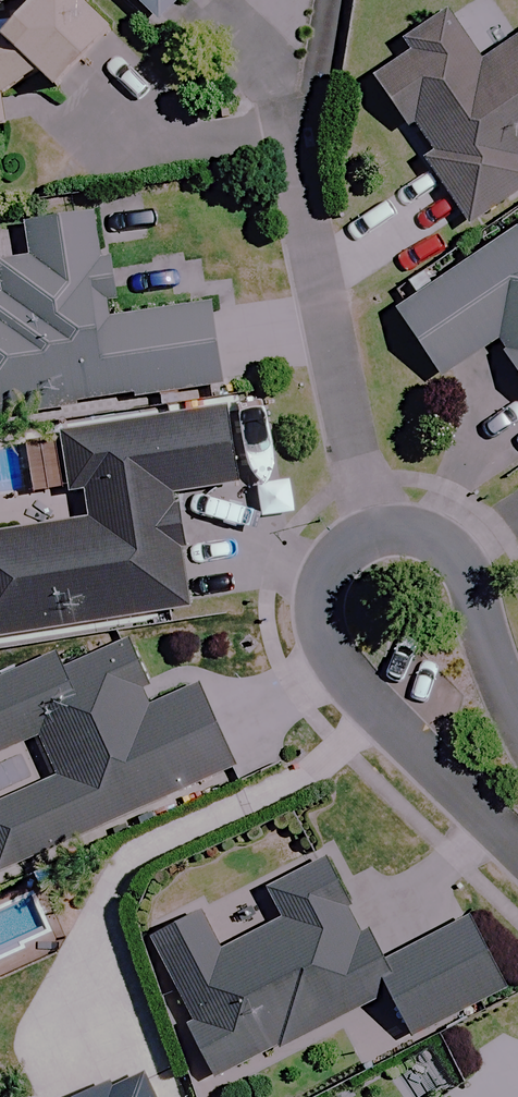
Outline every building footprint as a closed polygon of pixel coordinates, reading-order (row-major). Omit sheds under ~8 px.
[(44,82),(53,90),(106,36),(69,0),(36,0),(4,34),(0,35),(0,94),(44,82)] [(155,25),(179,0),(130,0),(155,25)] [(489,0),(470,0),(444,17),(406,42),(413,52),(371,79),(467,226),(517,193),(517,34),(513,37),(489,0)] [(105,258),(97,259),(92,217),(25,226),(30,261),(0,265),(0,266),(5,299),(0,300),(0,411),(45,405),(46,412),(213,389),(202,309),(113,321),(105,258)] [(394,313),(440,380),(493,344),(517,382),(517,229),(394,313)] [(67,495),(75,493),(79,522),(58,525),(0,534),(0,639),(186,610),(176,546),(182,545),(174,496),(232,488),(220,411),(58,437),(67,495)] [(214,738),(194,687),(147,706),(123,645),(58,670),(53,656),(0,677),(0,756),(38,741),(53,777),(0,799),(0,871),(230,779),(214,738)] [(499,995),(435,861),(345,905),(325,862),(268,889),(284,920),(215,954),(196,915),(145,939),(179,1010),(171,1014),(205,1085),(383,999),(403,1041),(499,995)] [(139,1077),(93,1096),(148,1096),(139,1077)] [(436,1088),(423,1096),(442,1096),(436,1088)]
